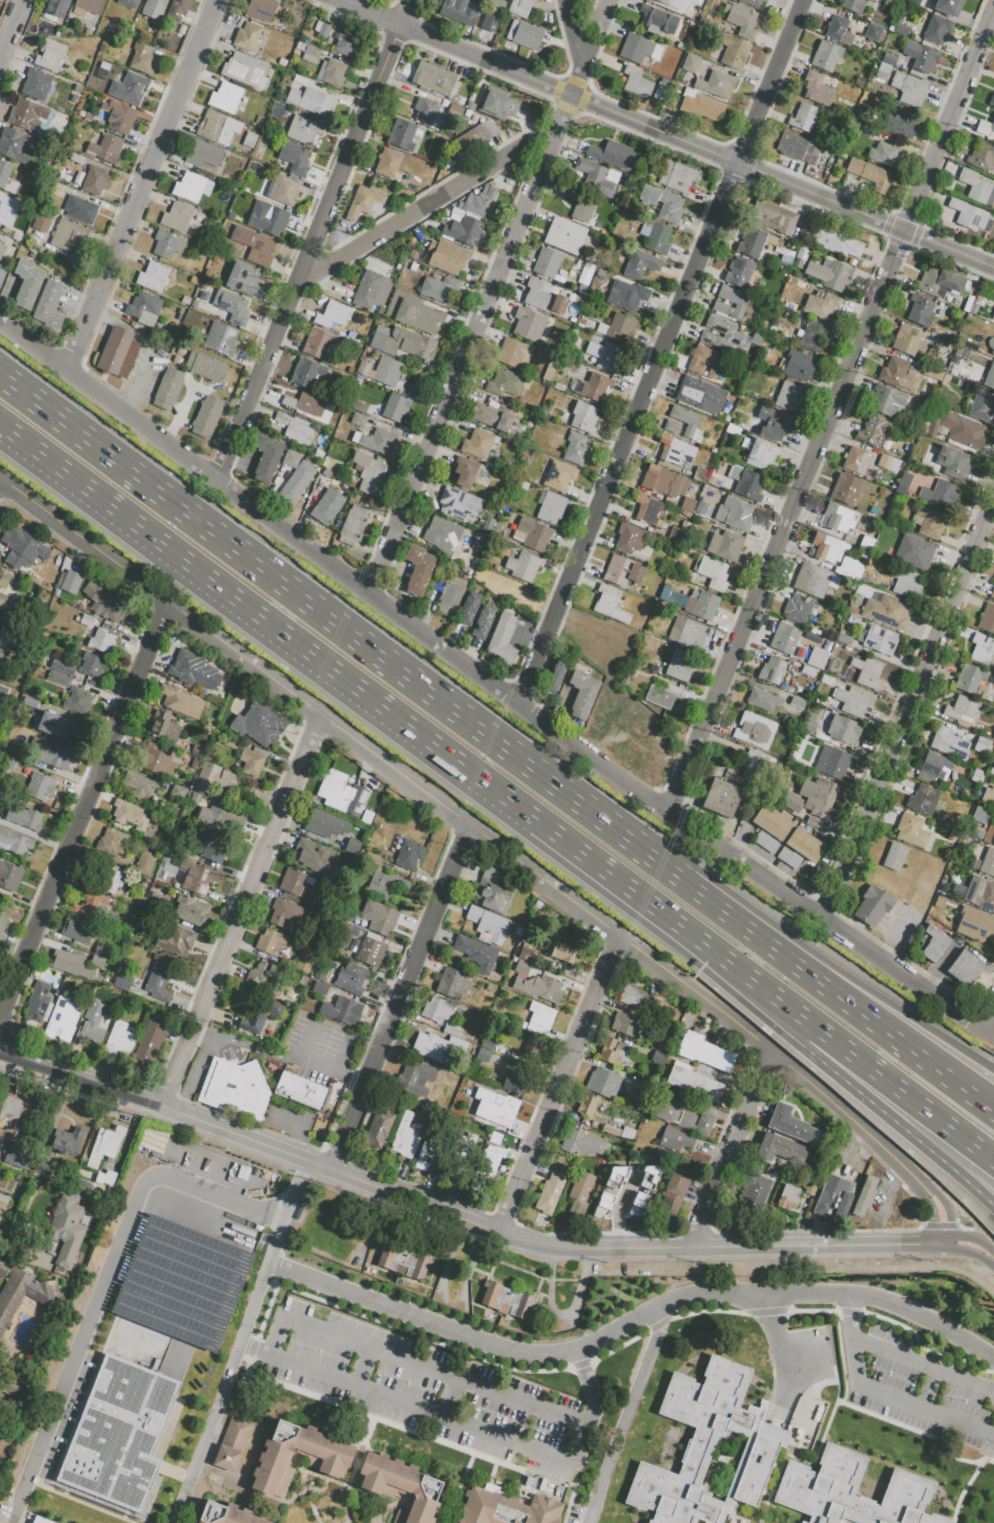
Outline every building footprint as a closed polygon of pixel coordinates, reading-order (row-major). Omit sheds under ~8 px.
[(44,12),(49,0),(70,0),(61,20),(44,12)] [(73,6),(75,0),(105,0),(99,16),(73,6)] [(117,1),(117,0),(138,0),(134,9),(117,1)] [(140,13),(159,21),(167,0),(145,0),(140,13)] [(165,18),(178,23),(181,15),(185,17),(192,0),(172,0),(165,18)] [(244,13),(269,24),(278,1),(275,0),(249,0),(244,13)] [(438,15),(471,27),(477,11),(463,6),(462,9),(453,6),(455,0),(443,0),(438,15)] [(506,12),(525,20),(531,7),(530,7),(532,1),(536,2),(537,0),(511,0),(506,12)] [(680,11),(651,0),(684,0),(680,11)] [(761,9),(763,3),(760,1),(760,0),(739,0),(761,9)] [(860,15),(865,1),(872,3),(873,0),(843,0),(840,7),(860,15)] [(933,9),(956,18),(964,0),(937,0),(933,9)] [(651,7),(679,18),(672,35),(657,29),(658,27),(649,23),(648,27),(641,24),(646,13),(638,10),(641,3),(651,7)] [(732,4),(725,21),(739,27),(736,36),(751,42),(756,30),(753,29),(756,22),(753,21),(757,14),(732,4)] [(921,12),(917,23),(927,27),(922,39),(940,46),(945,34),(949,36),(955,23),(933,14),(932,16),(921,12)] [(824,37),(849,46),(853,35),(844,32),(849,20),(833,14),(824,37)] [(322,20),(316,35),(325,38),(330,24),(322,20)] [(519,20),(510,41),(535,52),(544,30),(519,20)] [(245,21),(242,29),(238,27),(231,45),(252,53),(262,27),(245,21)] [(869,22),(863,36),(877,41),(882,28),(869,22)] [(896,22),(893,31),(902,35),(906,26),(896,22)] [(340,27),(335,40),(337,40),(333,51),(353,59),(357,49),(354,48),(360,34),(340,27)] [(628,31),(618,55),(640,64),(643,55),(657,61),(664,45),(628,31)] [(721,33),(717,43),(725,46),(719,63),(740,71),(747,54),(736,50),(740,40),(721,33)] [(44,36),(66,46),(55,72),(33,62),(37,54),(40,55),(42,52),(38,50),(44,36)] [(810,64),(813,65),(812,66),(831,74),(837,57),(840,58),(844,48),(820,39),(810,64)] [(906,39),(900,53),(913,58),(909,67),(928,74),(931,67),(933,67),(936,60),(938,61),(941,53),(906,39)] [(136,40),(133,48),(135,49),(129,67),(151,75),(158,57),(150,54),(153,46),(136,40)] [(306,44),(300,58),(315,64),(321,49),(306,44)] [(233,50),(230,58),(228,57),(226,63),(224,62),(219,74),(262,90),(267,77),(262,75),(266,63),(233,50)] [(881,60),(894,65),(898,56),(885,51),(881,60)] [(700,58),(693,73),(681,68),(687,53),(700,58)] [(346,65),(328,58),(327,61),(323,60),(317,74),(322,76),(321,80),(336,86),(337,83),(342,85),(345,78),(342,77),(346,65)] [(419,59),(415,68),(421,70),(419,74),(414,72),(410,81),(448,97),(457,75),(419,59)] [(881,61),(890,65),(884,79),(875,76),(881,61)] [(626,64),(623,72),(629,74),(623,88),(648,99),(655,83),(640,77),(642,71),(626,64)] [(29,66),(53,76),(43,102),(20,92),(27,76),(25,75),(29,66)] [(803,97),(828,107),(836,89),(820,83),(823,75),(808,68),(803,80),(807,81),(804,88),(806,89),(803,97)] [(712,69),(706,82),(696,78),(692,86),(728,101),(737,79),(712,69)] [(127,70),(122,82),(113,79),(107,93),(138,106),(149,79),(127,70)] [(898,100),(919,109),(926,92),(925,92),(929,81),(921,78),(920,80),(906,74),(899,90),(902,91),(898,100)] [(662,77),(659,84),(658,83),(652,97),(662,101),(670,81),(662,77)] [(221,80),(216,93),(211,91),(206,104),(233,114),(242,88),(221,80)] [(284,102),(325,118),(328,111),(331,112),(336,98),(304,86),(302,91),(290,87),(284,102)] [(487,89),(481,105),(479,104),(477,110),(503,121),(506,115),(513,117),(520,102),(487,89)] [(696,93),(726,105),(723,111),(720,110),(716,121),(697,113),(696,116),(680,109),(686,95),(693,98),(696,93)] [(423,95),(439,102),(437,105),(439,106),(437,112),(435,111),(430,124),(414,117),(417,110),(412,108),(417,96),(422,98),(423,95)] [(18,96),(15,106),(12,105),(6,122),(36,133),(40,121),(33,118),(34,115),(45,119),(49,108),(18,96)] [(110,99),(138,110),(128,136),(107,127),(109,122),(106,120),(109,114),(99,109),(103,100),(108,102),(110,99)] [(273,100),(269,111),(281,116),(285,105),(273,100)] [(786,124),(809,133),(813,123),(817,124),(822,110),(800,101),(793,117),(789,116),(786,124)] [(881,129),(910,140),(915,128),(912,127),(917,114),(891,104),(881,129)] [(862,106),(873,111),(867,126),(856,121),(862,106)] [(228,117),(217,143),(194,134),(205,108),(228,117)] [(993,112),(990,123),(977,119),(973,132),(986,135),(987,130),(993,132),(993,112)] [(294,113),(285,137),(311,147),(315,135),(320,137),(325,125),(294,113)] [(396,116),(417,125),(410,141),(415,143),(411,152),(385,141),(396,116)] [(477,124),(487,118),(497,127),(499,131),(486,139),(477,124)] [(477,124),(486,139),(464,152),(455,136),(477,124)] [(26,165),(0,154),(0,136),(4,126),(29,136),(24,149),(31,152),(26,165)] [(861,126),(875,132),(871,140),(857,134),(861,126)] [(246,130),(241,144),(252,149),(258,135),(246,130)] [(782,131),(809,141),(808,144),(821,149),(814,167),(781,154),(782,151),(776,148),(782,131)] [(104,132),(99,145),(89,141),(85,153),(115,164),(119,153),(117,153),(122,139),(104,132)] [(224,151),(217,168),(202,162),(200,167),(184,161),(193,138),(224,151)] [(606,138),(641,152),(632,174),(584,154),(588,144),(601,150),(606,138)] [(978,138),(993,145),(993,156),(986,173),(966,164),(978,138)] [(283,140),(276,157),(291,163),(288,171),(304,178),(308,167),(305,166),(308,159),(305,158),(309,150),(283,140)] [(866,157),(895,169),(903,150),(878,140),(874,149),(870,147),(866,157)] [(383,146),(402,154),(392,179),(373,171),(379,158),(376,157),(378,153),(380,154),(383,146)] [(850,156),(892,173),(884,195),(872,191),(875,182),(845,170),(850,156)] [(580,157),(592,162),(608,169),(604,179),(617,184),(611,197),(582,185),(587,173),(575,168),(580,157)] [(666,159),(657,183),(685,194),(690,181),(695,183),(699,172),(666,159)] [(2,189),(0,188),(0,160),(13,165),(2,189)] [(90,163),(112,172),(105,189),(101,188),(98,195),(80,188),(90,163)] [(962,167),(976,172),(974,177),(993,185),(985,205),(966,197),(970,185),(957,180),(962,167)] [(214,182),(208,197),(201,194),(197,204),(170,193),(175,181),(179,183),(185,170),(214,182)] [(273,172),(264,196),(289,206),(292,199),(294,200),(298,190),(295,189),(298,182),(273,172)] [(63,189),(59,201),(43,195),(47,183),(63,189)] [(562,195),(576,201),(570,217),(587,224),(598,196),(567,183),(562,195)] [(358,185),(386,196),(382,205),(372,201),(367,214),(359,210),(354,222),(345,219),(358,185)] [(488,186),(497,190),(485,219),(456,208),(459,200),(465,202),(468,193),(477,197),(479,192),(485,194),(488,186)] [(657,188),(653,198),(654,199),(651,207),(659,210),(656,217),(677,226),(684,210),(679,208),(683,199),(657,188)] [(69,192),(66,200),(70,202),(66,213),(91,224),(99,204),(69,192)] [(9,228),(0,224),(0,199),(2,194),(20,202),(9,228)] [(989,213),(982,230),(978,228),(976,233),(954,224),(960,211),(947,206),(951,197),(989,213)] [(756,198),(798,215),(790,236),(767,227),(767,228),(763,227),(763,229),(746,222),(756,198)] [(163,211),(158,224),(184,234),(194,209),(172,200),(167,212),(163,211)] [(253,209),(246,225),(261,230),(261,232),(276,238),(279,230),(282,232),(290,213),(269,205),(266,214),(253,209)] [(38,209),(31,227),(46,233),(53,215),(38,209)] [(464,214),(484,223),(474,248),(452,239),(452,241),(439,236),(444,224),(449,226),(452,220),(460,223),(464,214)] [(553,215),(587,229),(577,255),(543,242),(553,215)] [(59,217),(89,229),(78,256),(49,244),(59,217)] [(644,218),(671,229),(666,243),(670,245),(665,256),(643,247),(647,237),(638,233),(644,218)] [(234,224),(273,240),(268,253),(273,255),(267,268),(245,258),(250,246),(228,237),(234,224)] [(809,242),(837,253),(839,251),(858,258),(863,244),(845,237),(846,233),(837,229),(836,232),(816,224),(809,242)] [(735,250),(757,258),(767,233),(748,225),(745,234),(742,233),(739,238),(742,239),(741,242),(738,241),(735,250)] [(151,252),(169,260),(173,251),(180,254),(186,239),(157,228),(153,239),(156,240),(151,252)] [(439,237),(472,251),(468,262),(465,261),(462,270),(459,269),(456,277),(427,264),(432,251),(427,249),(431,239),(437,242),(439,237)] [(542,246),(562,254),(552,279),(531,270),(542,246)] [(632,248),(663,260),(658,272),(646,267),(640,281),(622,274),(632,248)] [(723,280),(727,281),(727,283),(744,290),(755,262),(735,255),(732,263),(730,262),(728,268),(730,268),(729,272),(726,271),(723,280)] [(803,273),(823,281),(822,285),(840,293),(843,285),(846,286),(849,280),(845,278),(846,275),(850,277),(853,268),(832,260),(833,259),(825,256),(821,265),(808,260),(803,273)] [(18,257),(33,264),(32,266),(46,272),(30,311),(14,305),(16,300),(14,299),(22,278),(18,276),(19,274),(12,272),(18,257)] [(134,282),(160,292),(170,268),(149,259),(143,272),(139,271),(134,282)] [(235,259),(224,285),(255,298),(260,287),(256,286),(259,279),(257,278),(260,270),(235,259)] [(393,280),(380,311),(371,307),(369,311),(350,303),(365,268),(393,280)] [(965,279),(960,294),(946,288),(942,299),(914,288),(917,281),(919,282),(923,271),(926,272),(928,269),(938,273),(940,269),(965,279)] [(425,276),(418,293),(445,304),(450,290),(456,292),(461,282),(444,275),(441,282),(425,276)] [(529,276),(526,285),(529,287),(523,302),(560,318),(568,298),(556,293),(554,297),(539,290),(543,282),(529,276)] [(47,277),(31,317),(43,322),(42,325),(58,331),(64,316),(58,314),(59,311),(54,309),(62,289),(61,288),(63,283),(47,277)] [(614,277),(634,286),(635,284),(651,290),(646,302),(640,299),(634,313),(597,298),(602,286),(608,289),(614,277)] [(711,309),(739,320),(749,295),(721,284),(716,296),(735,304),(733,308),(715,300),(711,309)] [(218,287),(248,300),(245,307),(248,309),(245,316),(248,317),(243,328),(227,321),(231,313),(211,304),(218,287)] [(395,288),(445,308),(443,312),(447,314),(441,329),(438,327),(435,337),(392,319),(393,317),(385,314),(395,288)] [(139,290),(136,296),(134,295),(131,302),(127,301),(123,312),(137,318),(135,321),(151,328),(163,300),(139,290)] [(801,310),(825,319),(827,314),(830,315),(833,307),(839,309),(843,299),(824,292),(821,299),(808,293),(801,310)] [(911,293),(935,303),(930,314),(933,316),(927,329),(922,327),(922,326),(905,319),(913,301),(908,299),(911,293)] [(329,299),(352,308),(344,327),(331,322),(327,331),(312,324),(317,312),(322,314),(329,299)] [(518,305),(547,317),(537,343),(512,332),(517,319),(513,317),(518,305)] [(614,311),(638,320),(631,338),(620,333),(618,341),(605,336),(614,311)] [(702,330),(698,339),(726,350),(728,344),(736,347),(742,333),(735,331),(737,326),(709,314),(704,326),(723,334),(721,338),(702,330)] [(797,345),(817,353),(822,341),(819,340),(825,326),(807,319),(803,328),(801,327),(797,337),(800,338),(797,345)] [(213,320),(202,347),(231,358),(235,349),(232,348),(236,337),(235,337),(238,330),(213,320)] [(900,323),(924,333),(921,340),(929,343),(925,353),(916,350),(914,357),(890,348),(900,323)] [(94,367),(101,370),(100,372),(109,376),(110,374),(124,380),(139,343),(131,340),(131,338),(129,337),(131,332),(112,324),(94,367)] [(377,324),(374,331),(373,331),(367,346),(393,356),(396,349),(429,362),(430,359),(433,360),(437,351),(435,350),(438,341),(394,324),(392,330),(377,324)] [(311,326),(336,336),(333,345),(329,344),(323,361),(301,352),(311,326)] [(504,336),(526,345),(516,369),(495,360),(504,336)] [(605,340),(630,350),(620,376),(595,366),(605,340)] [(702,374),(687,369),(697,344),(725,356),(715,380),(706,377),(711,364),(704,361),(702,365),(705,366),(702,374)] [(957,344),(963,346),(960,356),(953,354),(957,344)] [(782,374),(805,383),(810,369),(813,370),(814,366),(819,368),(820,363),(814,361),(816,358),(789,347),(785,357),(788,358),(782,374)] [(190,350),(183,367),(189,369),(188,371),(213,381),(214,380),(221,383),(228,365),(190,350)] [(380,354),(370,380),(392,389),(403,364),(380,354)] [(299,356),(326,367),(322,377),(317,375),(311,391),(289,382),(299,356)] [(890,356),(909,363),(904,374),(908,376),(908,375),(919,380),(914,393),(899,387),(899,388),(876,379),(881,366),(885,367),(890,356)] [(360,360),(355,373),(366,377),(372,365),(360,360)] [(993,390),(993,361),(991,360),(981,385),(993,390)] [(166,366),(151,404),(168,411),(170,404),(173,405),(181,384),(182,385),(184,380),(182,379),(184,373),(166,366)] [(498,366),(524,376),(517,397),(506,393),(504,398),(483,390),(486,380),(492,382),(498,366)] [(921,373),(934,379),(937,371),(924,366),(921,373)] [(591,371),(587,382),(583,381),(578,394),(604,404),(608,393),(605,392),(607,387),(614,389),(617,382),(591,371)] [(944,373),(951,376),(948,382),(942,379),(944,373)] [(675,399),(719,416),(729,392),(685,374),(675,399)] [(358,378),(363,380),(359,389),(354,387),(358,378)] [(773,405),(797,414),(801,403),(796,401),(802,387),(783,379),(773,405)] [(875,383),(907,395),(902,406),(891,402),(890,405),(900,409),(896,420),(870,410),(873,403),(870,402),(874,391),(872,390),(875,383)] [(656,397),(670,402),(674,392),(660,387),(656,397)] [(988,422),(993,407),(993,395),(977,389),(967,414),(988,422)] [(284,394),(280,404),(298,411),(299,409),(320,418),(327,401),(301,391),(297,400),(284,394)] [(390,392),(381,415),(398,422),(402,414),(405,415),(411,401),(390,392)] [(206,394),(203,400),(201,399),(199,404),(201,404),(194,420),(193,420),(191,425),(192,426),(190,431),(208,439),(224,401),(206,394)] [(355,400),(351,409),(365,414),(368,406),(355,400)] [(577,400),(597,408),(594,415),(597,416),(592,427),(594,428),(592,434),(569,425),(574,415),(571,414),(577,400)] [(476,401),(514,417),(512,420),(515,421),(512,427),(510,426),(507,433),(472,419),(475,411),(472,410),(476,401)] [(667,416),(687,424),(682,436),(699,443),(704,432),(695,428),(700,415),(672,404),(667,416)] [(758,434),(779,442),(784,430),(787,432),(793,418),(761,405),(756,417),(766,421),(764,427),(761,426),(758,434)] [(924,434),(934,438),(939,424),(947,428),(946,431),(948,432),(946,437),(980,450),(985,436),(982,435),(986,426),(935,406),(924,434)] [(353,411),(367,417),(362,428),(349,422),(353,411)] [(277,412),(294,419),(295,416),(315,425),(313,428),(316,429),(308,446),(283,435),(287,426),(274,420),(277,412)] [(868,415),(889,422),(879,448),(854,439),(857,432),(862,433),(868,415)] [(663,428),(677,434),(680,426),(666,420),(663,428)] [(375,427),(371,437),(354,430),(349,442),(390,457),(398,436),(375,427)] [(474,427),(494,436),(484,461),(459,451),(464,438),(469,440),(474,427)] [(569,431),(586,437),(583,444),(591,447),(587,458),(584,457),(581,466),(562,459),(569,441),(566,440),(569,431)] [(250,448),(261,452),(251,478),(268,485),(284,445),(271,440),(272,438),(256,432),(250,448)] [(662,433),(687,444),(697,448),(690,464),(680,460),(678,466),(664,460),(663,461),(658,459),(664,444),(658,441),(662,433)] [(745,462),(765,471),(768,465),(771,466),(775,455),(778,456),(782,448),(754,437),(745,457),(747,458),(745,462)] [(906,443),(901,454),(909,458),(914,447),(906,443)] [(931,469),(963,482),(970,464),(967,463),(969,456),(940,444),(931,469)] [(849,445),(871,454),(863,476),(841,468),(849,445)] [(287,450),(282,463),(295,468),(300,455),(287,450)] [(355,450),(372,457),(371,459),(387,465),(374,497),(357,490),(362,479),(359,477),(363,467),(350,462),(355,450)] [(459,455),(479,463),(468,489),(451,482),(455,473),(452,472),(459,455)] [(301,459),(317,470),(292,505),(277,495),(301,459)] [(553,459),(578,470),(574,480),(569,478),(563,494),(542,485),(553,459)] [(649,462),(684,477),(682,480),(689,483),(684,496),(677,494),(675,498),(651,488),(650,491),(639,486),(649,462)] [(733,466),(728,477),(737,481),(733,491),(759,502),(762,496),(758,495),(766,477),(747,469),(743,467),(742,469),(733,466)] [(903,471),(912,475),(906,489),(897,485),(903,471)] [(839,472),(861,481),(851,506),(829,498),(839,472)] [(324,476),(320,482),(326,486),(330,480),(324,476)] [(916,498),(950,512),(958,491),(956,490),(958,486),(937,478),(932,491),(920,486),(916,498)] [(445,485),(483,500),(479,509),(477,508),(474,516),(469,514),(465,523),(438,512),(442,503),(438,502),(445,485)] [(897,485),(906,489),(907,489),(904,496),(894,492),(897,485)] [(877,493),(883,495),(886,489),(880,486),(877,493)] [(546,490),(536,517),(554,525),(557,517),(559,518),(567,499),(546,490)] [(332,491),(346,499),(327,527),(321,522),(318,526),(312,521),(314,518),(309,515),(322,494),(328,498),(332,491)] [(634,517),(655,525),(657,518),(656,518),(658,511),(660,512),(664,503),(637,493),(634,501),(639,503),(634,517)] [(713,519),(746,533),(753,516),(749,514),(753,506),(726,495),(722,505),(719,504),(713,519)] [(685,496),(697,501),(692,512),(680,508),(685,496)] [(699,501),(708,504),(703,515),(695,511),(699,501)] [(828,501),(854,512),(851,519),(856,521),(852,530),(848,529),(846,534),(835,529),(834,532),(818,525),(828,501)] [(353,504),(350,510),(349,509),(337,539),(356,547),(368,517),(367,516),(369,510),(353,504)] [(916,533),(937,541),(944,523),(941,522),(944,514),(917,504),(913,514),(922,517),(916,533)] [(432,515),(463,527),(453,555),(434,547),(435,546),(425,542),(425,540),(421,539),(425,528),(427,529),(432,515)] [(521,515),(534,520),(533,521),(554,530),(551,537),(549,537),(542,554),(520,546),(521,544),(511,540),(521,515)] [(10,546),(0,539),(11,522),(51,550),(50,552),(50,554),(49,556),(48,557),(47,559),(46,559),(44,559),(43,561),(36,556),(31,563),(28,562),(25,567),(22,565),(18,572),(4,562),(3,561),(11,549),(9,548),(10,546)] [(621,522),(647,532),(639,551),(633,549),(631,555),(614,549),(620,534),(617,533),(621,522)] [(672,526),(667,537),(679,543),(684,531),(672,526)] [(705,550),(735,562),(745,537),(724,529),(721,535),(712,532),(705,550)] [(880,530),(889,533),(885,542),(876,539),(880,530)] [(816,531),(849,545),(847,552),(843,550),(840,558),(836,557),(834,563),(823,559),(822,561),(813,557),(817,546),(811,544),(816,531)] [(893,558),(925,572),(936,546),(903,532),(893,558)] [(863,535),(858,547),(871,551),(875,539),(863,535)] [(409,544),(427,551),(426,554),(437,558),(421,598),(406,591),(408,586),(406,585),(414,565),(409,563),(409,561),(404,559),(409,544)] [(520,551),(540,559),(530,585),(509,577),(512,571),(503,568),(508,556),(517,559),(520,551)] [(612,553),(634,561),(634,563),(646,568),(640,585),(627,581),(624,589),(605,582),(605,581),(602,580),(612,553)] [(688,579),(723,593),(727,583),(723,582),(726,574),(724,573),(727,565),(702,555),(695,571),(692,570),(688,579)] [(844,555),(839,567),(836,566),(834,572),(858,582),(863,569),(862,569),(864,564),(844,555)] [(802,560),(832,572),(831,574),(840,578),(836,590),(827,586),(822,599),(791,587),(802,560)] [(891,591),(912,599),(914,594),(918,596),(924,582),(919,580),(922,575),(893,563),(889,575),(896,578),(891,591)] [(4,590),(0,587),(0,569),(12,575),(4,590)] [(68,569),(83,576),(75,595),(59,588),(68,569)] [(447,573),(467,581),(453,617),(437,611),(438,607),(435,605),(439,596),(440,597),(443,589),(441,589),(447,573)] [(600,583),(621,591),(615,607),(632,614),(628,624),(592,610),(596,601),(597,601),(600,592),(597,591),(600,583)] [(683,611),(711,622),(720,598),(700,590),(696,598),(695,598),(698,591),(692,588),(683,611)] [(469,591),(467,597),(466,596),(459,615),(456,622),(469,627),(481,596),(469,591)] [(2,611),(0,610),(0,592),(10,597),(2,611)] [(784,618),(804,626),(814,601),(793,593),(790,599),(787,598),(783,610),(786,611),(784,618)] [(860,615),(903,632),(914,606),(882,593),(879,602),(867,597),(860,615)] [(105,603),(103,601),(108,594),(128,607),(117,625),(107,618),(106,620),(98,615),(105,603)] [(993,634),(993,605),(986,602),(976,627),(993,634)] [(483,604),(481,610),(480,610),(471,634),(476,636),(475,637),(483,640),(495,609),(483,604)] [(501,611),(517,618),(515,622),(517,622),(508,644),(512,646),(511,648),(518,650),(512,664),(496,658),(497,655),(486,650),(501,611)] [(83,614),(96,619),(92,629),(79,623),(83,614)] [(668,638),(690,647),(692,642),(702,646),(707,633),(703,632),(705,626),(677,615),(668,638)] [(847,622),(861,627),(864,621),(849,615),(847,622)] [(778,621),(801,630),(791,655),(768,647),(778,621)] [(870,623),(861,645),(890,656),(892,651),(893,651),(899,635),(870,623)] [(93,639),(98,626),(106,630),(106,632),(117,637),(109,655),(86,646),(90,637),(93,639)] [(987,665),(993,648),(993,639),(975,631),(970,643),(974,644),(969,658),(987,665)] [(835,641),(849,646),(852,638),(838,633),(835,641)] [(806,663),(813,646),(829,652),(822,670),(806,663)] [(206,664),(214,668),(213,669),(217,670),(210,688),(193,682),(192,685),(177,679),(178,677),(166,672),(169,664),(173,666),(175,660),(174,660),(180,647),(199,655),(198,658),(204,660),(204,661),(207,662),(206,664)] [(674,649),(664,674),(685,683),(695,658),(674,649)] [(84,660),(81,659),(84,651),(107,660),(100,678),(90,674),(89,677),(77,672),(80,666),(82,667),(84,660)] [(769,655),(787,662),(778,685),(757,677),(760,668),(761,669),(764,662),(766,663),(769,655)] [(559,656),(555,664),(554,664),(552,669),(553,670),(544,690),(550,693),(551,691),(555,692),(565,668),(566,668),(570,660),(559,656)] [(855,681),(877,690),(882,679),(877,677),(883,663),(866,656),(863,661),(852,657),(849,665),(860,669),(855,681)] [(53,657),(75,666),(71,676),(49,667),(53,657)] [(953,687),(974,695),(981,679),(986,681),(989,672),(963,662),(953,687)] [(803,664),(816,669),(809,687),(795,682),(799,672),(800,673),(803,664)] [(574,668),(568,683),(573,685),(572,687),(578,689),(568,715),(585,722),(600,681),(588,677),(589,674),(574,668)] [(50,669),(72,678),(68,688),(46,679),(50,669)] [(180,691),(205,701),(196,720),(161,706),(166,695),(158,692),(162,682),(172,687),(173,685),(181,688),(180,691)] [(650,683),(644,700),(668,709),(674,696),(680,698),(684,689),(667,682),(664,689),(650,683)] [(71,691),(69,690),(71,685),(83,690),(82,691),(92,695),(87,706),(88,707),(84,715),(62,706),(65,697),(68,698),(71,691)] [(840,710),(865,720),(875,695),(850,685),(847,691),(837,687),(833,698),(843,702),(840,710)] [(744,702),(771,713),(773,707),(778,709),(782,698),(752,686),(748,697),(746,696),(744,702)] [(19,705),(25,693),(37,699),(32,711),(19,705)] [(941,714),(956,720),(955,722),(971,728),(981,703),(958,694),(952,708),(945,705),(941,714)] [(256,697),(288,722),(282,730),(283,730),(279,734),(277,733),(276,735),(277,736),(273,741),(274,741),(270,746),(269,744),(265,749),(244,733),(242,736),(229,726),(238,714),(242,717),(249,707),(248,706),(256,697)] [(156,708),(172,714),(169,721),(181,726),(174,743),(162,739),(162,740),(146,734),(156,708)] [(743,710),(777,723),(766,750),(731,736),(735,726),(740,728),(741,725),(738,724),(743,710)] [(853,746),(856,739),(858,740),(864,725),(834,713),(825,735),(853,746)] [(65,718),(65,717),(79,723),(75,732),(69,730),(65,741),(46,734),(54,715),(58,717),(59,716),(65,718)] [(817,723),(812,736),(799,730),(804,717),(817,723)] [(929,747),(964,760),(968,751),(966,750),(970,742),(950,734),(952,730),(938,725),(929,747)] [(226,735),(240,740),(236,749),(223,745),(226,735)] [(973,749),(986,755),(992,741),(978,735),(973,749)] [(40,765),(32,761),(36,754),(30,751),(35,737),(40,739),(42,736),(71,748),(62,770),(47,764),(50,758),(44,756),(40,765)] [(158,751),(173,757),(166,776),(148,769),(149,764),(146,763),(149,755),(147,755),(150,747),(146,746),(148,740),(160,744),(158,751)] [(194,744),(202,746),(199,754),(191,751),(194,744)] [(821,772),(841,780),(851,754),(831,746),(821,772)] [(749,747),(769,756),(766,762),(770,764),(765,776),(746,768),(750,758),(745,756),(749,747)] [(245,762),(239,760),(243,748),(249,750),(266,756),(257,779),(241,772),(245,762)] [(917,777),(933,783),(936,777),(945,781),(953,761),(927,750),(917,777)] [(238,776),(232,791),(227,789),(223,800),(213,796),(218,785),(211,782),(206,794),(193,789),(205,760),(217,765),(215,770),(222,773),(224,770),(233,774),(238,776)] [(329,768),(348,776),(344,785),(336,804),(325,799),(315,795),(324,774),(327,775),(329,768)] [(970,779),(978,783),(979,780),(981,781),(985,772),(975,768),(970,779)] [(125,769),(155,782),(149,797),(144,794),(142,800),(132,795),(134,789),(119,783),(125,769)] [(30,776),(32,771),(56,780),(54,786),(56,787),(51,797),(46,795),(43,802),(24,794),(31,777),(30,776)] [(990,776),(986,785),(982,784),(985,775),(990,776)] [(826,816),(823,827),(818,833),(780,804),(785,798),(803,812),(817,776),(838,784),(826,816)] [(713,777),(742,789),(729,819),(700,807),(713,777)] [(174,783),(187,788),(182,800),(169,795),(174,783)] [(905,807),(930,817),(940,791),(919,783),(913,796),(909,794),(905,807)] [(370,791),(359,818),(323,804),(325,799),(336,804),(344,785),(352,788),(354,784),(370,791)] [(992,785),(993,786),(993,806),(980,800),(985,787),(991,789),(992,785)] [(116,806),(112,805),(116,797),(151,812),(143,833),(113,821),(115,816),(112,815),(116,806)] [(763,802),(793,823),(780,843),(750,822),(763,802)] [(209,809),(212,803),(244,815),(235,839),(202,826),(203,823),(196,820),(201,806),(209,809)] [(971,819),(976,804),(991,810),(985,825),(971,819)] [(22,808),(27,810),(28,808),(43,814),(40,822),(42,823),(38,833),(4,819),(10,806),(21,811),(22,808)] [(312,807),(351,823),(347,834),(342,832),(340,835),(331,832),(329,839),(303,829),(312,807)] [(903,811),(896,829),(899,830),(895,838),(928,850),(934,835),(920,829),(924,819),(903,811)] [(8,846),(0,842),(0,826),(35,841),(31,849),(26,847),(22,857),(6,851),(8,846)] [(102,838),(107,826),(144,841),(138,855),(127,851),(125,856),(116,852),(115,856),(96,849),(101,837),(102,838)] [(796,826),(825,846),(813,864),(783,845),(796,826)] [(971,835),(982,839),(985,832),(974,828),(971,835)] [(752,841),(771,854),(779,844),(759,830),(752,841)] [(220,864),(200,857),(204,847),(191,842),(195,832),(228,844),(220,864)] [(949,832),(956,835),(954,842),(946,839),(949,832)] [(957,841),(967,844),(969,838),(960,834),(957,841)] [(300,836),(339,852),(334,863),(326,860),(320,875),(292,863),(296,853),(294,852),(300,836)] [(403,839),(425,847),(420,861),(417,859),(412,871),(393,864),(403,839)] [(891,841),(907,847),(898,872),(881,865),(891,841)] [(776,857),(795,870),(802,859),(783,846),(776,857)] [(977,871),(993,878),(993,848),(988,846),(977,871)] [(142,850),(157,855),(149,876),(134,871),(142,850)] [(346,854),(360,860),(355,872),(341,866),(346,854)] [(127,868),(116,895),(82,881),(93,855),(127,868)] [(14,893),(0,888),(0,859),(24,870),(14,893)] [(220,873),(217,883),(214,882),(213,885),(207,883),(206,887),(207,887),(204,896),(181,888),(187,873),(177,869),(181,859),(220,873)] [(161,869),(164,861),(177,866),(175,874),(161,869)] [(287,866),(307,874),(307,876),(304,882),(302,882),(297,896),(278,889),(287,866)] [(374,868),(411,882),(402,907),(365,893),(374,868)] [(962,900),(993,914),(993,882),(973,874),(962,900)] [(314,879),(312,885),(304,882),(307,876),(314,879)] [(482,879),(516,893),(506,918),(470,904),(475,892),(477,893),(482,879)] [(870,883),(895,900),(885,915),(883,913),(872,930),(852,916),(863,899),(861,897),(870,883)] [(94,921),(70,911),(73,903),(80,905),(83,895),(77,893),(80,885),(111,897),(108,905),(98,901),(95,911),(97,912),(94,921)] [(211,906),(203,928),(173,917),(176,908),(173,907),(178,894),(179,894),(179,893),(196,899),(195,900),(211,906)] [(275,897),(309,910),(303,927),(285,920),(282,928),(268,923),(273,909),(271,908),(275,897)] [(389,938),(400,912),(369,900),(362,917),(371,921),(367,929),(389,938)] [(320,904),(333,909),(330,917),(317,912),(320,904)] [(960,910),(963,911),(955,932),(982,943),(985,936),(988,937),(993,923),(993,917),(963,904),(960,910)] [(11,910),(0,939),(0,906),(11,910)] [(471,907),(511,923),(501,949),(490,945),(490,947),(477,942),(480,935),(475,933),(478,926),(465,921),(471,907)] [(345,913),(356,917),(353,924),(342,920),(345,913)] [(71,917),(96,927),(89,945),(64,935),(71,917)] [(196,933),(190,950),(187,949),(184,957),(154,946),(159,932),(169,936),(173,924),(196,933)] [(929,924),(923,931),(931,937),(928,941),(929,942),(920,953),(924,956),(922,958),(932,965),(950,940),(929,924)] [(254,949),(274,956),(276,950),(279,951),(281,944),(284,945),(288,936),(265,928),(263,935),(260,933),(254,949)] [(365,936),(355,960),(377,968),(387,945),(365,936)] [(459,937),(500,953),(490,979),(478,974),(481,967),(467,962),(469,957),(453,951),(459,937)] [(552,941),(582,952),(576,968),(546,956),(552,941)] [(97,944),(109,949),(105,958),(93,954),(97,944)] [(81,967),(94,970),(92,980),(49,967),(54,949),(84,958),(81,967)] [(523,949),(535,953),(530,964),(519,960),(523,949)] [(963,949),(945,973),(968,989),(981,971),(980,970),(984,964),(963,949)] [(93,954),(106,959),(103,969),(90,964),(93,954)] [(170,970),(171,971),(167,981),(166,981),(162,989),(172,993),(168,1003),(149,996),(150,993),(143,990),(158,954),(174,960),(170,970)] [(286,970),(276,996),(243,984),(249,969),(255,971),(259,960),(286,970)] [(333,986),(361,997),(364,989),(363,988),(366,980),(367,981),(371,971),(347,961),(345,968),(341,966),(333,986)] [(528,978),(514,972),(518,962),(532,967),(528,978)] [(446,968),(466,976),(464,980),(472,984),(464,1005),(436,994),(446,968)] [(543,976),(564,985),(561,993),(564,994),(559,1007),(537,998),(536,1001),(526,997),(530,986),(538,989),(543,976)] [(51,997),(49,1003),(52,1004),(45,1022),(42,1021),(41,1024),(23,1017),(29,1003),(27,1002),(36,979),(50,985),(46,995),(51,997)] [(311,990),(324,996),(329,985),(315,980),(311,990)] [(625,985),(648,994),(647,996),(654,999),(648,1015),(618,1004),(625,985)] [(58,1028),(53,1039),(43,1035),(58,995),(68,999),(67,1002),(70,1003),(72,1005),(72,1006),(73,1009),(72,1010),(79,1013),(73,1028),(74,1028),(69,1043),(58,1039),(61,1029),(58,1028)] [(341,996),(362,1005),(352,1027),(331,1018),(334,1012),(332,1011),(336,1000),(338,1001),(341,996)] [(433,996),(455,1005),(453,1011),(456,1012),(452,1023),(445,1020),(443,1027),(423,1019),(433,996)] [(99,1045),(83,1038),(80,1044),(73,1041),(91,997),(98,1000),(97,1001),(107,1005),(98,1027),(105,1030),(99,1045)] [(239,1020),(236,1030),(252,1036),(254,1037),(256,1036),(257,1035),(258,1033),(266,1013),(279,1018),(284,1007),(265,999),(263,1003),(253,999),(245,1022),(239,1020)] [(532,1001),(557,1011),(550,1030),(544,1028),(541,1036),(526,1030),(533,1012),(528,1010),(532,1001)] [(155,1022),(169,1028),(151,1070),(130,1061),(152,1010),(159,1012),(155,1022)] [(641,1020),(634,1039),(609,1029),(616,1010),(641,1020)] [(138,1035),(127,1060),(119,1057),(118,1058),(102,1051),(116,1019),(127,1024),(126,1025),(136,1030),(134,1033),(138,1035)] [(456,1036),(459,1027),(444,1023),(441,1031),(456,1036)] [(684,1030),(704,1038),(702,1042),(736,1056),(729,1075),(689,1059),(688,1062),(674,1056),(684,1030)] [(444,1063),(452,1042),(437,1036),(437,1035),(429,1031),(427,1035),(418,1031),(410,1050),(444,1063)] [(606,1035),(617,1039),(614,1048),(624,1051),(621,1058),(617,1057),(614,1065),(597,1059),(606,1035)] [(492,1052),(496,1042),(484,1037),(480,1047),(492,1052)] [(530,1037),(522,1058),(541,1066),(550,1045),(530,1037)] [(475,1059),(487,1064),(491,1054),(479,1049),(475,1059)] [(439,1067),(433,1082),(419,1077),(413,1093),(396,1086),(408,1055),(439,1067)] [(213,1056),(197,1100),(260,1123),(271,1093),(255,1059),(240,1066),(213,1056)] [(672,1064),(724,1084),(716,1104),(664,1083),(672,1064)] [(596,1066),(620,1076),(611,1099),(584,1089),(591,1071),(593,1072),(596,1066)] [(282,1070),(273,1093),(322,1113),(332,1090),(282,1070)] [(507,1074),(523,1080),(516,1096),(501,1089),(507,1074)] [(478,1086),(516,1102),(511,1116),(515,1117),(511,1128),(474,1114),(480,1100),(474,1097),(478,1086)] [(3,1118),(0,1117),(0,1114),(7,1094),(13,1096),(14,1093),(20,1095),(19,1098),(24,1100),(16,1123),(10,1121),(8,1127),(1,1124),(3,1118)] [(583,1094),(579,1104),(578,1103),(575,1111),(582,1114),(581,1116),(591,1120),(599,1097),(593,1095),(592,1097),(583,1094)] [(659,1094),(678,1102),(676,1108),(695,1115),(691,1124),(695,1125),(700,1110),(716,1116),(708,1136),(651,1115),(659,1094)] [(777,1102),(767,1128),(811,1145),(816,1130),(807,1127),(808,1125),(788,1117),(791,1108),(777,1102)] [(377,1108),(395,1115),(381,1150),(363,1143),(377,1108)] [(405,1109),(414,1112),(408,1127),(423,1132),(412,1159),(389,1150),(405,1109)] [(85,1129),(75,1157),(68,1155),(68,1156),(58,1152),(59,1151),(49,1147),(56,1128),(71,1134),(74,1125),(85,1129)] [(86,1164),(100,1128),(113,1132),(116,1125),(126,1129),(114,1160),(102,1155),(97,1168),(86,1164)] [(569,1127),(607,1143),(601,1156),(594,1153),(592,1157),(583,1154),(582,1156),(579,1154),(578,1157),(560,1150),(569,1127)] [(666,1128),(697,1139),(693,1151),(682,1146),(678,1155),(658,1148),(666,1128)] [(493,1132),(504,1137),(500,1147),(489,1142),(493,1132)] [(431,1133),(450,1140),(439,1170),(431,1167),(434,1159),(419,1153),(424,1139),(428,1141),(431,1133)] [(764,1133),(808,1150),(799,1174),(755,1157),(764,1133)] [(431,1161),(437,1143),(423,1138),(412,1167),(424,1171),(428,1160),(431,1161)] [(510,1150),(506,1160),(502,1158),(495,1179),(487,1176),(481,1192),(469,1188),(488,1145),(510,1150)] [(10,1165),(17,1146),(33,1152),(32,1154),(53,1162),(48,1176),(27,1168),(26,1171),(10,1165)] [(456,1180),(460,1170),(451,1166),(459,1147),(481,1156),(468,1185),(456,1180)] [(561,1163),(572,1167),(569,1175),(558,1171),(561,1163)] [(625,1163),(638,1167),(632,1183),(619,1178),(621,1174),(616,1171),(619,1165),(624,1167),(625,1163)] [(636,1185),(653,1190),(658,1168),(641,1163),(636,1185)] [(625,1168),(610,1164),(604,1185),(620,1189),(625,1168)] [(673,1169),(692,1176),(674,1224),(658,1217),(665,1198),(662,1197),(673,1169)] [(105,1174),(107,1170),(117,1174),(112,1186),(103,1183),(102,1185),(94,1182),(98,1172),(105,1174)] [(567,1176),(551,1216),(534,1209),(545,1180),(548,1181),(552,1170),(567,1176)] [(568,1198),(579,1170),(595,1177),(584,1204),(573,1200),(568,1198)] [(748,1174),(773,1182),(767,1199),(756,1195),(749,1215),(735,1210),(748,1174)] [(828,1174),(851,1183),(847,1193),(854,1196),(844,1221),(832,1217),(830,1222),(812,1215),(828,1174)] [(867,1175),(851,1215),(862,1219),(866,1209),(869,1210),(877,1191),(874,1190),(878,1180),(867,1175)] [(604,1176),(623,1184),(613,1210),(594,1202),(593,1202),(604,1176)] [(81,1178),(92,1183),(89,1190),(78,1185),(81,1178)] [(785,1185),(801,1191),(798,1198),(801,1200),(796,1212),(790,1209),(789,1213),(777,1208),(781,1198),(780,1198),(785,1185)] [(644,1215),(647,1194),(633,1191),(629,1213),(644,1215)] [(85,1208),(83,1213),(91,1216),(70,1269),(54,1263),(63,1241),(54,1238),(55,1236),(47,1233),(54,1216),(52,1215),(57,1202),(58,1203),(62,1193),(75,1198),(73,1204),(85,1208)] [(0,1194),(0,1208),(5,1209),(8,1196),(0,1194)] [(568,1213),(579,1217),(584,1204),(573,1200),(568,1213)] [(619,1212),(614,1224),(611,1223),(608,1230),(587,1221),(594,1202),(613,1210),(619,1212)] [(376,1265),(384,1244),(418,1256),(418,1255),(427,1258),(428,1256),(431,1257),(431,1259),(433,1260),(430,1267),(428,1267),(423,1282),(376,1265)] [(217,1352),(246,1268),(240,1268),(238,1275),(232,1281),(229,1280),(216,1281),(214,1287),(210,1286),(205,1281),(196,1282),(197,1285),(191,1291),(181,1281),(180,1272),(173,1273),(172,1266),(167,1261),(165,1263),(151,1265),(150,1260),(137,1255),(136,1254),(126,1255),(121,1270),(121,1272),(118,1275),(121,1279),(109,1314),(217,1352)] [(2,1279),(0,1278),(0,1259),(10,1264),(2,1279)] [(5,1329),(0,1337),(0,1291),(13,1268),(38,1282),(56,1280),(60,1308),(41,1311),(40,1303),(24,1294),(9,1321),(12,1323),(7,1330),(5,1329)] [(489,1280),(536,1298),(527,1322),(480,1305),(486,1288),(482,1286),(485,1281),(488,1282),(489,1280)] [(106,1353),(182,1383),(153,1457),(161,1460),(141,1514),(56,1481),(106,1353)] [(696,1518),(694,1522),(648,1522),(653,1510),(646,1507),(644,1511),(623,1503),(640,1460),(677,1474),(681,1463),(679,1462),(688,1439),(690,1440),(695,1429),(657,1414),(673,1371),(695,1379),(694,1382),(702,1385),(705,1377),(703,1376),(711,1354),(753,1370),(738,1408),(746,1411),(748,1405),(757,1408),(759,1404),(766,1407),(760,1421),(790,1433),(784,1450),(778,1448),(754,1509),(730,1500),(721,1522),(704,1522),(705,1521),(696,1518)] [(234,1473),(252,1424),(231,1416),(212,1465),(234,1473)] [(250,1488),(254,1478),(251,1477),(255,1467),(258,1468),(260,1462),(257,1461),(260,1452),(263,1453),(265,1447),(262,1446),(266,1436),(271,1438),(277,1419),(305,1429),(307,1425),(316,1429),(315,1432),(321,1435),(322,1431),(332,1434),(331,1438),(355,1447),(348,1468),(346,1468),(342,1480),(317,1470),(317,1469),(304,1464),(307,1457),(295,1452),(292,1454),(287,1466),(295,1469),(284,1499),(273,1495),(273,1496),(250,1488)] [(952,1521),(951,1522),(852,1522),(844,1520),(843,1522),(800,1522),(803,1515),(771,1502),(788,1459),(809,1468),(808,1470),(816,1473),(819,1465),(817,1464),(826,1442),(868,1458),(854,1495),(878,1504),(893,1467),(935,1483),(927,1504),(925,1504),(922,1513),(930,1516),(931,1513),(952,1521)] [(434,1518),(432,1522),(393,1522),(398,1509),(405,1512),(410,1499),(409,1496),(396,1491),(394,1498),(355,1485),(367,1452),(375,1455),(376,1452),(389,1456),(388,1459),(392,1460),(393,1458),(404,1462),(403,1465),(407,1467),(408,1463),(419,1467),(418,1473),(443,1482),(436,1502),(440,1503),(436,1513),(434,1512),(432,1518),(434,1518)] [(560,1518),(558,1522),(458,1522),(467,1497),(463,1496),(466,1489),(470,1491),(472,1486),(491,1493),(493,1489),(503,1493),(502,1497),(507,1498),(508,1494),(520,1498),(518,1503),(528,1506),(533,1493),(563,1504),(558,1517),(560,1518)] [(266,1521),(271,1522),(195,1522),(196,1518),(199,1520),(207,1500),(227,1507),(228,1502),(237,1506),(236,1510),(241,1512),(243,1508),(253,1511),(251,1516),(256,1518),(258,1513),(268,1517),(266,1521)]
